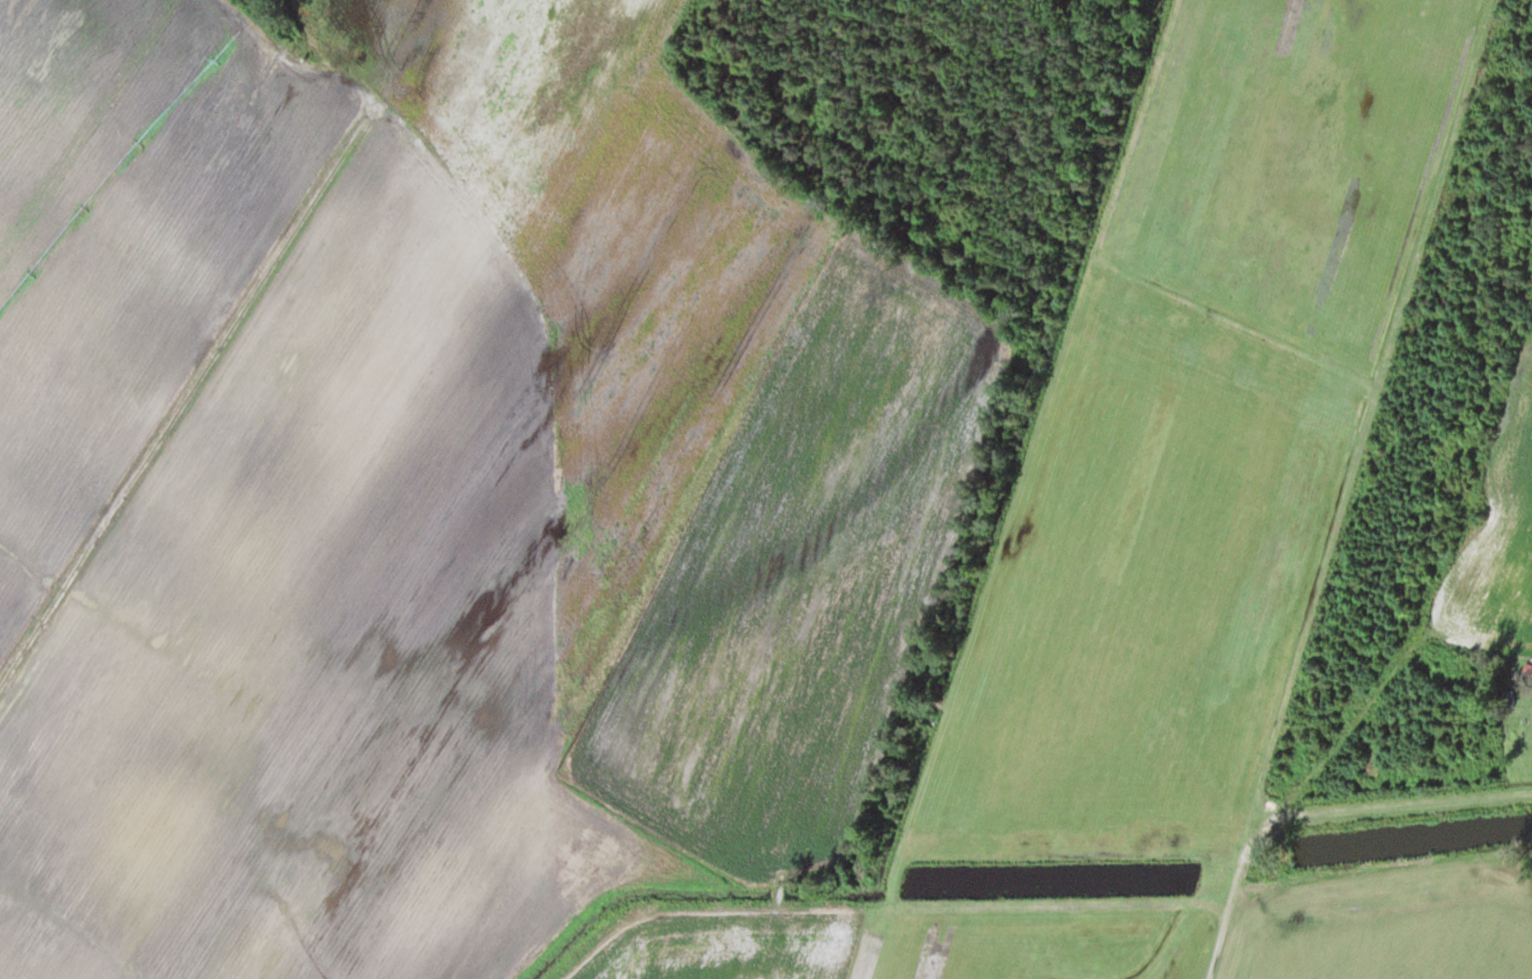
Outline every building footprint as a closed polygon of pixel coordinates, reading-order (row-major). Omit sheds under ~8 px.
[(1522,662),(1522,678),(1531,678),(1531,662),(1522,662)]
